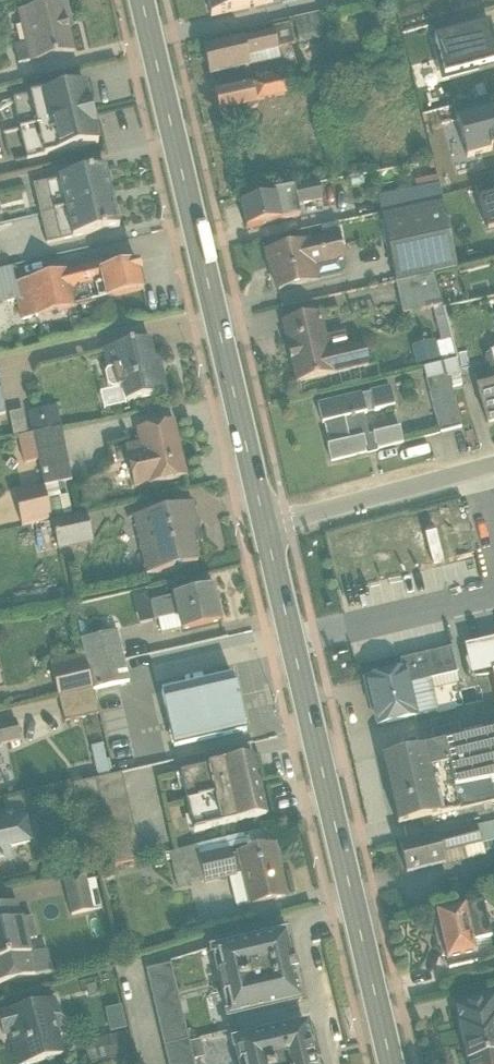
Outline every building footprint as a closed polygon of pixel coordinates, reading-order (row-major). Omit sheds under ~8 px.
[(269,0),(196,0),(194,0),(199,24),(259,12),(257,3),(269,0)] [(35,71),(83,60),(70,5),(22,16),(35,71)] [(279,23),(283,42),(311,37),(307,18),(279,23)] [(493,72),(493,47),(490,31),(467,38),(463,23),(425,34),(440,87),(493,72)] [(239,66),(273,57),(268,40),(192,60),(199,85),(242,74),(239,66)] [(17,170),(108,149),(94,88),(3,108),(17,170)] [(246,110),(282,103),(279,88),(200,104),(204,127),(248,118),(246,110)] [(493,156),(493,116),(455,127),(466,164),(493,156)] [(416,167),(396,170),(402,206),(422,202),(416,167)] [(52,252),(129,233),(115,175),(38,194),(52,252)] [(288,215),(314,210),(310,189),(229,206),(236,237),(290,226),(288,215)] [(474,195),(486,239),(493,237),(493,189),(474,195)] [(385,283),(446,269),(430,201),(368,216),(385,283)] [(314,291),(310,273),(334,268),(328,243),(258,260),(269,302),(314,291)] [(24,328),(152,298),(144,263),(16,292),(24,328)] [(423,280),(384,282),(385,311),(424,309),(423,280)] [(493,369),(493,320),(486,320),(491,369),(493,369)] [(290,392),(360,377),(354,352),(341,354),(338,340),(322,343),(317,321),(276,329),(290,392)] [(420,434),(446,429),(436,381),(446,379),(442,362),(425,366),(420,343),(401,347),(420,434)] [(121,410),(171,400),(160,347),(111,357),(121,410)] [(475,352),(479,371),(491,368),(487,349),(475,352)] [(493,433),(493,380),(466,387),(478,437),(493,433)] [(327,471),(399,454),(384,394),(313,412),(327,471)] [(22,413),(24,486),(55,486),(54,430),(41,431),(41,413),(22,413)] [(137,494),(194,482),(182,427),(138,436),(140,449),(129,452),(137,494)] [(21,438),(5,440),(8,467),(24,465),(21,438)] [(1,492),(3,527),(37,525),(35,490),(1,492)] [(147,582),(209,568),(196,510),(135,524),(147,582)] [(43,529),(44,554),(77,553),(76,529),(43,529)] [(23,547),(35,548),(36,530),(24,530),(23,547)] [(409,570),(404,534),(350,542),(358,593),(401,586),(399,572),(409,570)] [(165,642),(235,626),(227,592),(157,609),(165,642)] [(450,646),(486,642),(484,627),(448,631),(450,646)] [(70,660),(40,664),(47,728),(83,724),(79,688),(110,684),(104,635),(68,640),(70,660)] [(337,660),(350,661),(351,641),(338,641),(337,660)] [(473,647),(482,681),(451,689),(455,705),(493,695),(493,643),(493,642),(473,647)] [(370,729),(407,719),(394,669),(357,679),(370,729)] [(168,754),(241,736),(229,685),(155,702),(168,754)] [(16,726),(0,729),(0,753),(21,750),(16,726)] [(447,812),(493,804),(493,734),(372,762),(389,827),(447,812)] [(87,749),(77,750),(81,780),(91,779),(87,749)] [(204,841),(273,824),(258,763),(189,779),(204,841)] [(40,851),(32,816),(0,822),(0,868),(2,868),(1,859),(40,851)] [(396,877),(472,858),(464,828),(388,847),(396,877)] [(152,860),(162,894),(190,886),(180,851),(152,860)] [(256,913),(295,902),(281,851),(242,862),(256,913)] [(223,879),(220,855),(188,858),(190,882),(223,879)] [(219,911),(233,908),(226,876),(212,880),(219,911)] [(83,918),(82,881),(51,882),(52,919),(83,918)] [(485,952),(474,906),(425,918),(436,963),(485,952)] [(42,982),(25,909),(0,914),(0,992),(42,982)] [(238,1026),(311,1010),(296,940),(223,956),(238,1026)] [(451,1048),(493,1039),(493,1002),(444,1013),(451,1048)] [(73,1061),(58,1003),(4,1017),(16,1063),(61,1063),(73,1061)] [(318,1032),(245,1049),(249,1063),(326,1063),(318,1032)] [(80,1044),(84,1063),(115,1057),(110,1038),(80,1044)] [(451,1048),(455,1063),(493,1063),(493,1039),(451,1048)]
